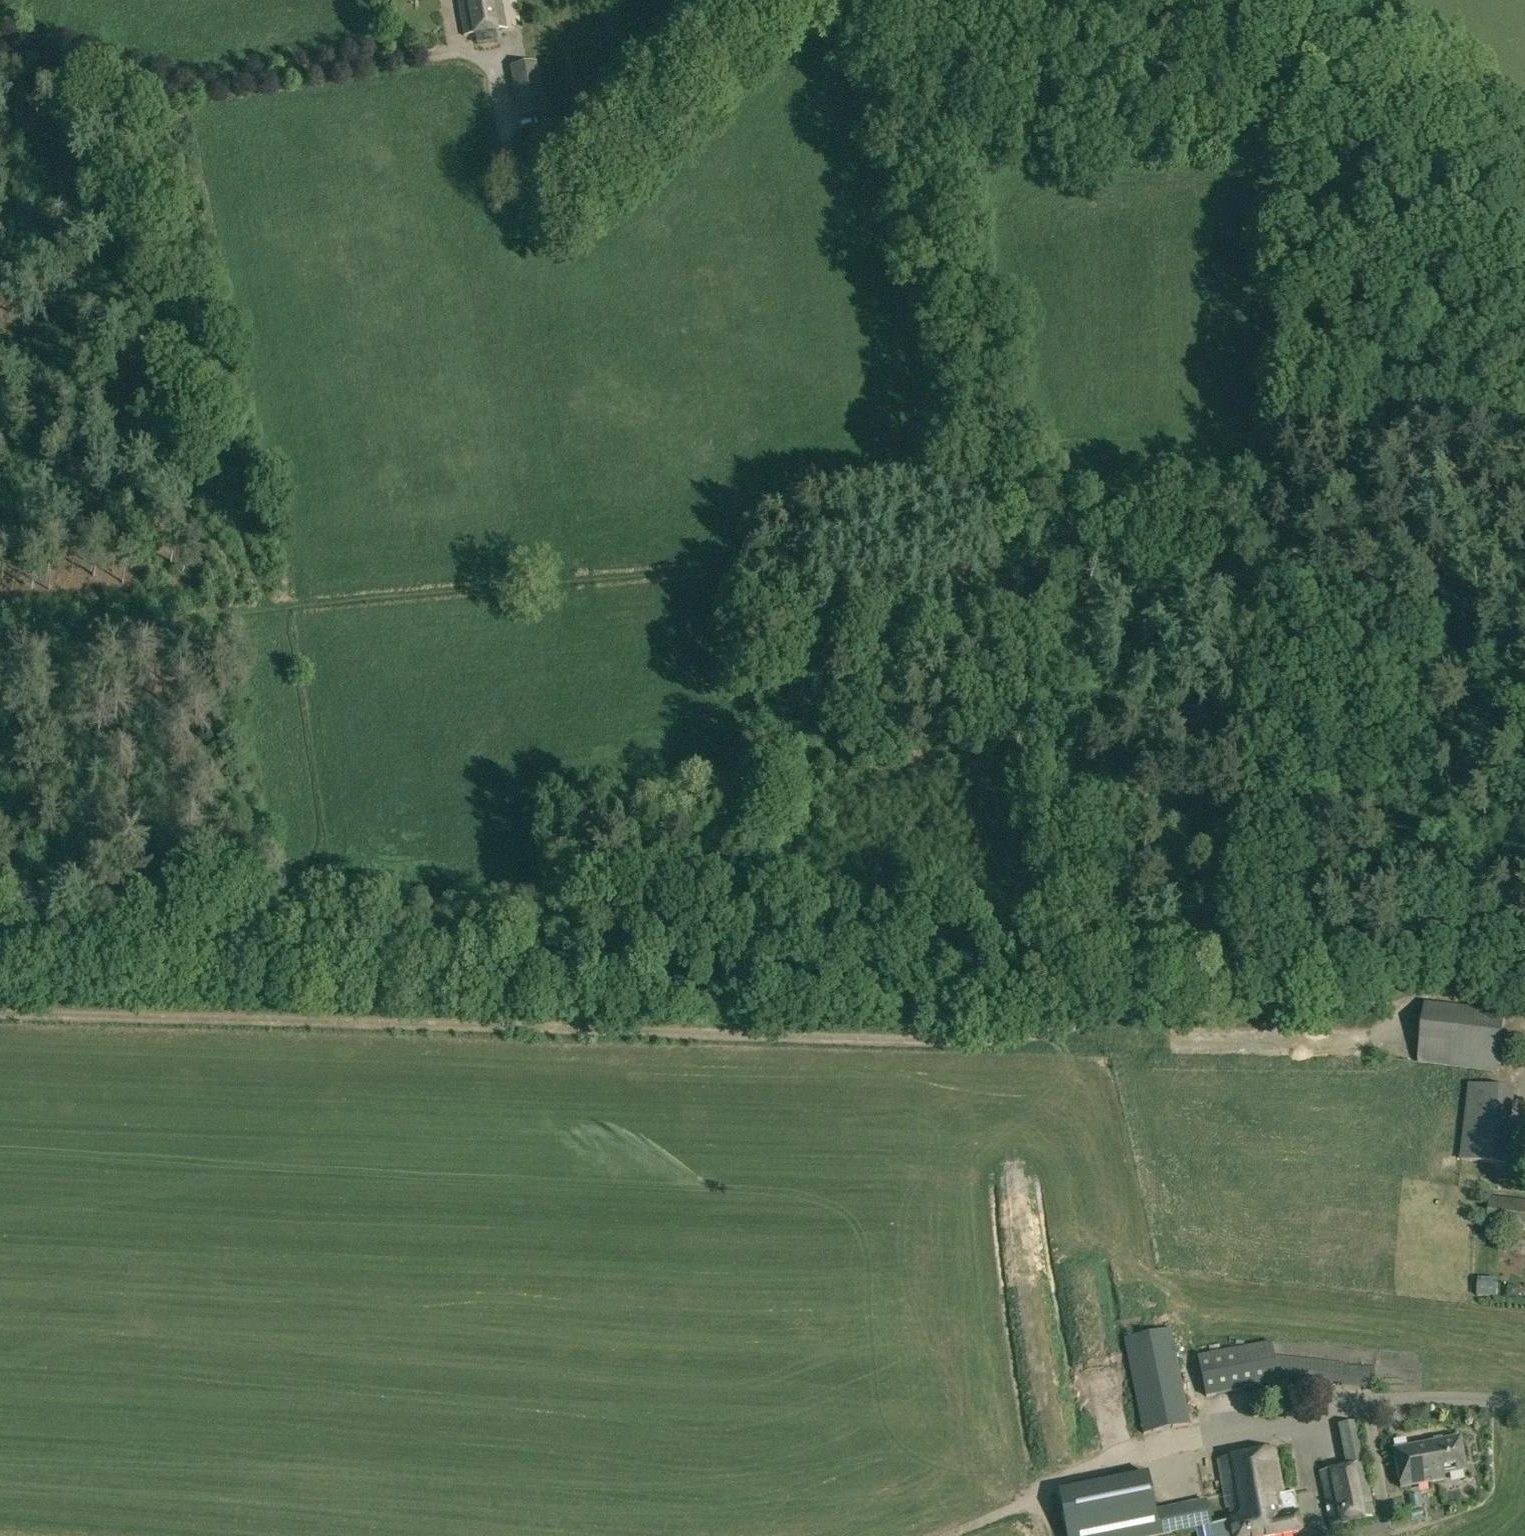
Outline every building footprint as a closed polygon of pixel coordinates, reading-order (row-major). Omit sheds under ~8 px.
[(465,36),(507,29),(502,0),(459,0),(465,36)] [(512,66),(519,116),(545,113),(536,62),(512,66)] [(1426,1004),(1418,1062),(1498,1072),(1506,1013),(1426,1004)] [(1460,1160),(1506,1166),(1516,1090),(1469,1084),(1460,1160)] [(1490,1197),(1487,1226),(1487,1235),(1524,1240),(1524,1201),(1490,1197)] [(1519,1299),(1521,1287),(1509,1286),(1507,1298),(1519,1299)] [(1189,1424),(1170,1330),(1124,1339),(1143,1434),(1189,1424)] [(1374,1366),(1343,1365),(1343,1361),(1274,1354),(1272,1341),(1196,1355),(1206,1397),(1279,1382),(1278,1376),(1342,1383),(1341,1386),(1373,1387),(1374,1366)] [(1374,1517),(1356,1422),(1339,1425),(1347,1466),(1320,1472),(1330,1526),(1374,1517)] [(1465,1470),(1459,1438),(1394,1451),(1401,1487),(1444,1479),(1443,1474),(1465,1470)] [(1298,1514),(1297,1514),(1293,1493),(1282,1495),(1273,1448),(1218,1459),(1227,1508),(1230,1507),(1232,1520),(1229,1520),(1229,1521),(1210,1525),(1212,1535),(1277,1535),(1301,1531),(1298,1514)] [(1067,1535),(1152,1535),(1212,1524),(1206,1499),(1155,1508),(1147,1473),(1057,1490),(1067,1535)]
